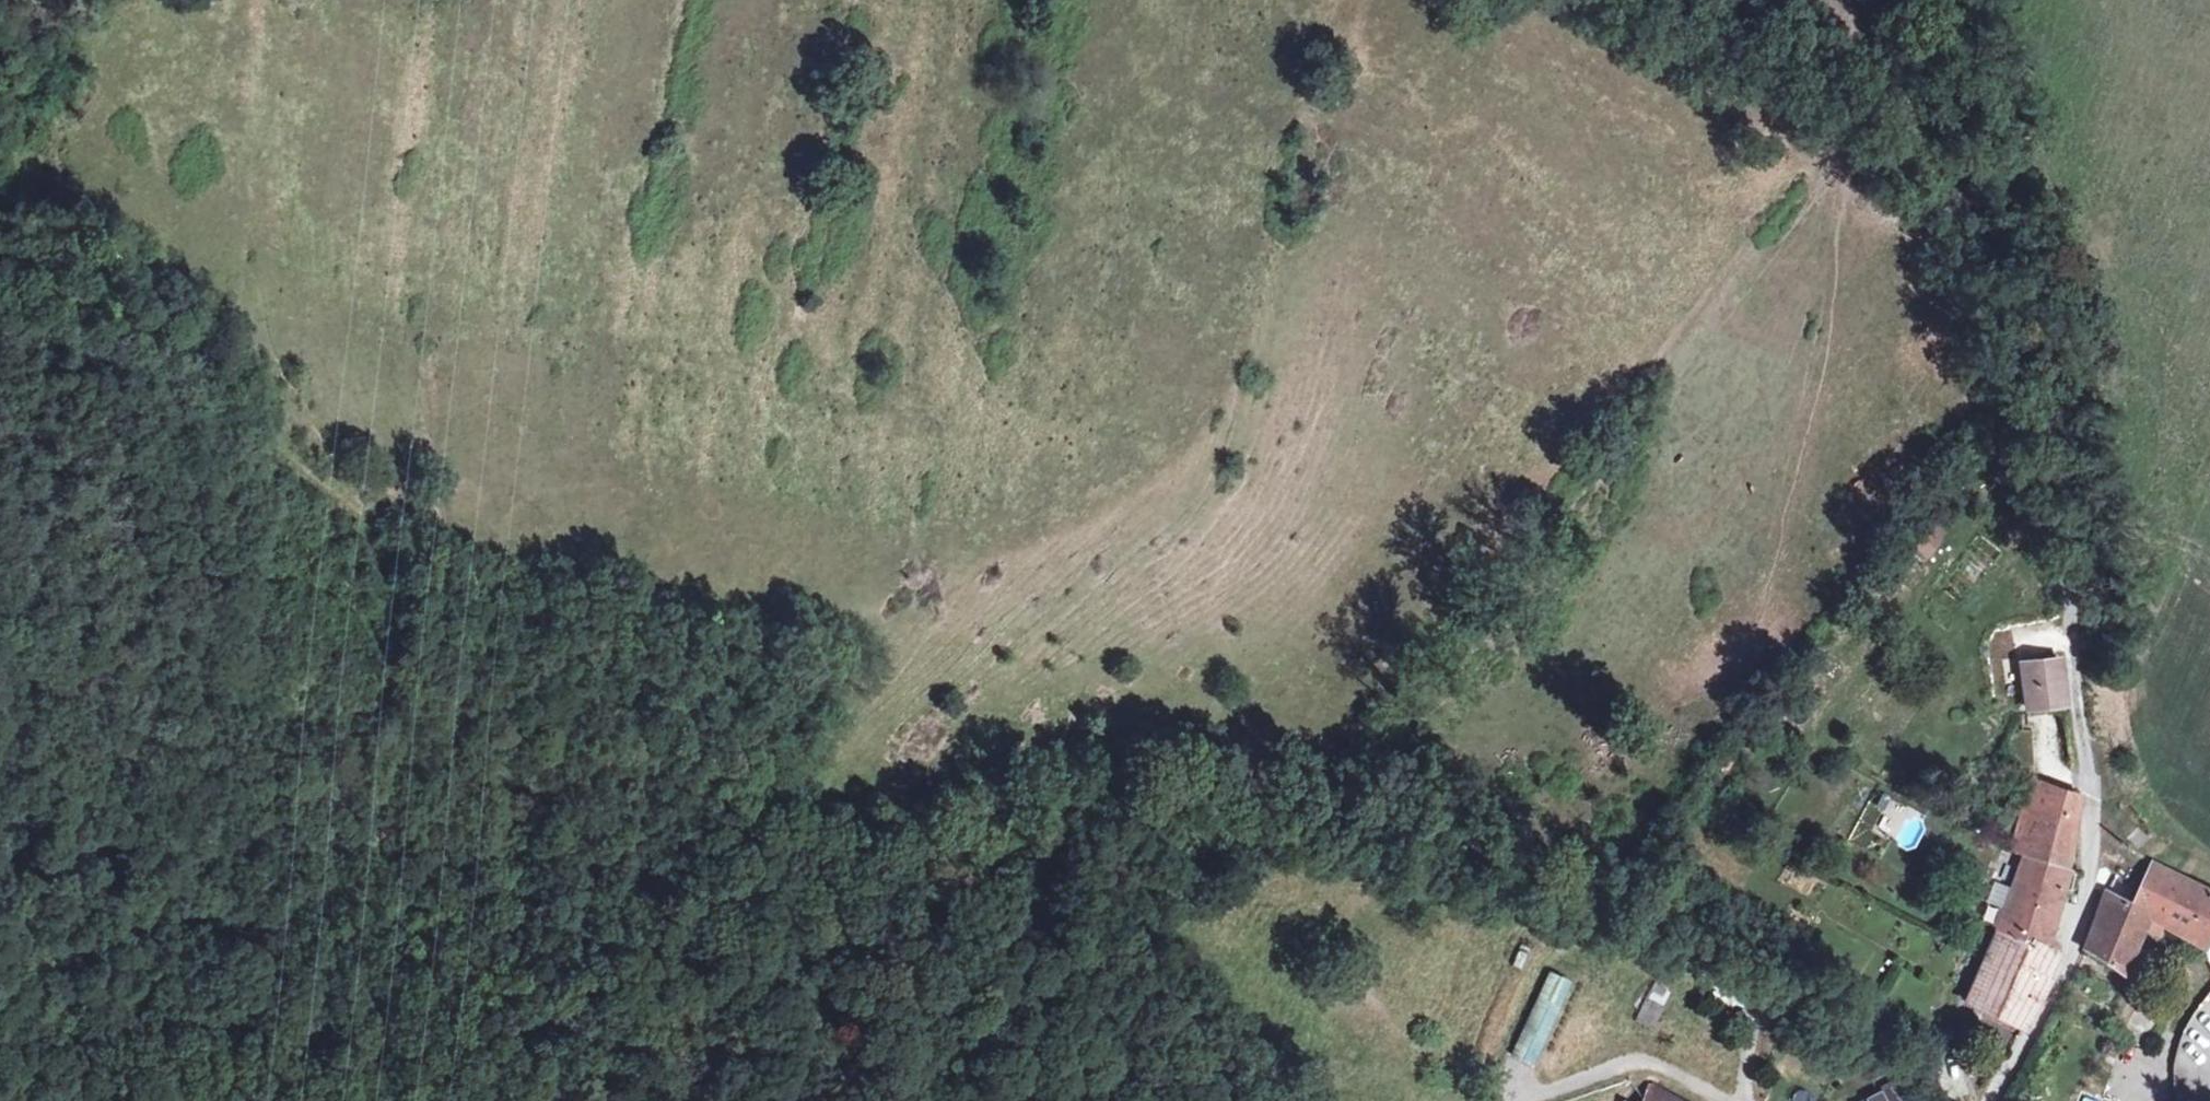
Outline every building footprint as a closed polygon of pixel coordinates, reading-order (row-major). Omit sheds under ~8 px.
[(1910,554),(1928,564),(1947,531),(1928,521),(1910,554)] [(2029,709),(2066,704),(2062,659),(2024,663),(2029,709)] [(2013,854),(2026,859),(2066,869),(2077,813),(2078,793),(2033,782),(2013,854)] [(2127,822),(2119,839),(2133,846),(2142,830),(2127,822)] [(2062,888),(2066,869),(2026,859),(2014,891),(2005,913),(2002,912),(1995,928),(2002,931),(2044,946),(2062,888)] [(2084,945),(2122,973),(2148,914),(2197,936),(2206,920),(2209,922),(2209,891),(2149,859),(2130,902),(2106,889),(2084,945)] [(2076,872),(2066,869),(2062,888),(2071,890),(2076,872)] [(1991,908),(2002,912),(2005,913),(2014,891),(1991,882),(1985,899),(1993,903),(1991,908)] [(2059,951),(2044,946),(2002,931),(1970,1004),(2024,1030),(2050,980),(2045,977),(2059,951)] [(1533,1066),(1573,981),(1551,972),(1512,1055),(1533,1066)] [(1664,1008),(1648,999),(1637,1021),(1654,1029),(1664,1008)] [(1652,1087),(1646,1100),(1676,1100),(1652,1087)] [(1890,1089),(1866,1100),(1898,1100),(1890,1089)]
